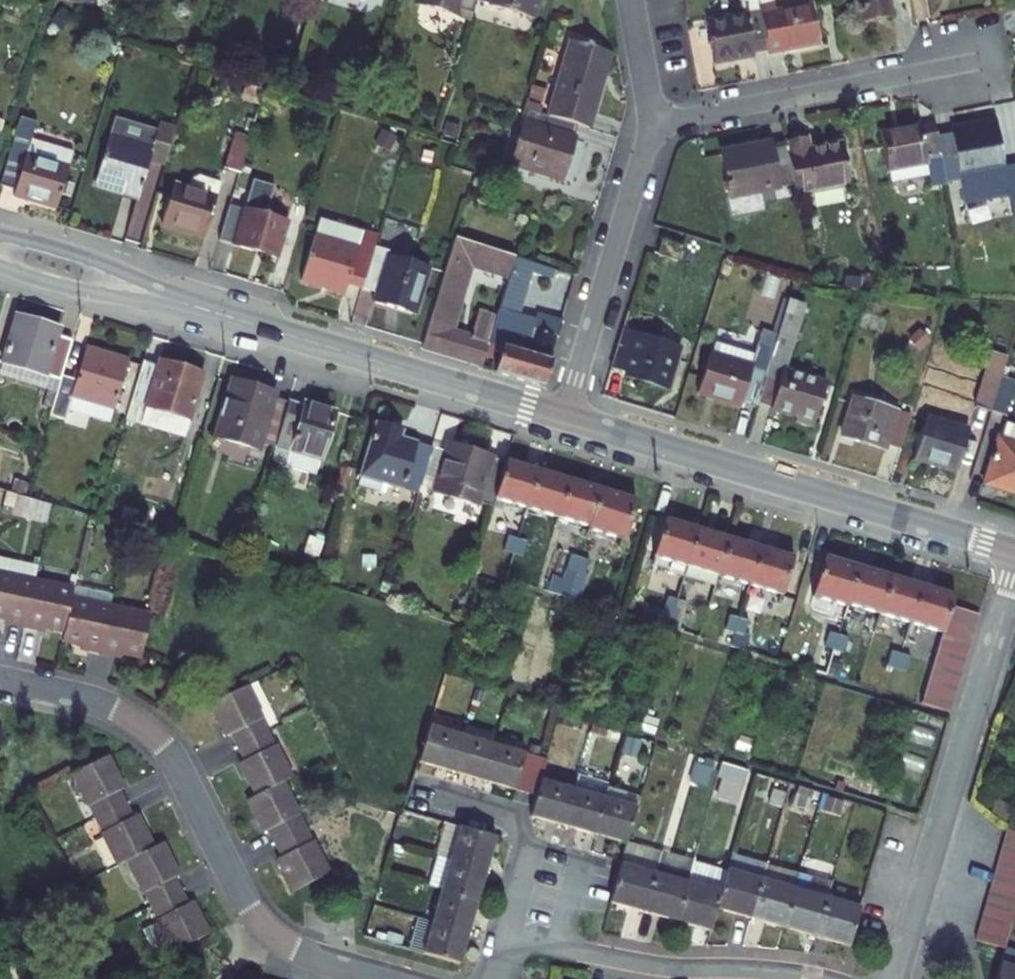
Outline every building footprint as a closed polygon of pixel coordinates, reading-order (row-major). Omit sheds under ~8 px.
[(476,3),(476,0),(420,0),(420,2),(471,17),(476,3)] [(476,3),(534,20),(541,0),(476,0),(476,3)] [(772,48),(765,10),(764,2),(763,0),(746,0),(748,13),(710,20),(718,63),(758,56),(757,51),(772,48)] [(772,48),(787,46),(788,51),(822,46),(814,2),(781,8),(780,0),(763,0),(764,2),(765,10),(772,48)] [(867,26),(898,20),(894,0),(863,0),(867,26)] [(572,47),(550,120),(582,129),(592,131),(606,83),(600,82),(608,57),(572,47)] [(582,129),(550,120),(531,114),(515,170),(565,185),(582,129)] [(20,116),(1,183),(15,187),(13,193),(59,206),(75,151),(30,138),(35,120),(20,116)] [(164,164),(175,129),(157,124),(155,132),(126,123),(122,138),(109,134),(100,166),(95,184),(117,190),(122,192),(137,196),(148,160),(164,164)] [(956,137),(939,140),(944,163),(948,187),(1011,175),(1002,123),(955,131),(956,137)] [(222,166),(240,171),(251,135),(233,129),(222,166)] [(939,140),(937,131),(925,133),(924,129),(883,136),(889,173),(944,163),(939,140)] [(810,139),(787,144),(788,148),(795,188),(797,198),(851,188),(843,145),(812,151),(810,139)] [(732,199),(795,188),(788,148),(775,150),(773,144),(724,153),(732,199)] [(206,233),(221,181),(200,175),(194,179),(192,189),(175,184),(164,221),(184,227),(206,233)] [(287,223),(230,205),(220,240),(250,249),(277,257),(287,223)] [(320,221),(315,238),(359,251),(363,234),(320,221)] [(349,284),(363,288),(373,255),(374,251),(378,238),(363,234),(359,251),(315,238),(303,281),(327,288),(346,293),(349,284)] [(471,274),(513,286),(519,266),(454,247),(425,347),(460,357),(490,366),(496,344),(454,332),(471,274)] [(431,268),(374,251),(373,255),(363,288),(363,289),(377,293),(374,303),(396,310),(417,316),(431,268)] [(811,305),(796,300),(783,344),(764,405),(796,415),(808,419),(806,424),(822,429),(835,387),(789,373),(811,305)] [(533,356),(557,364),(569,321),(548,315),(546,320),(507,308),(496,344),(509,349),(511,341),(534,350),(533,356)] [(56,383),(58,377),(68,342),(52,337),(54,329),(30,322),(11,316),(0,353),(0,367),(56,383)] [(688,347),(630,330),(619,364),(635,369),(633,375),(655,381),(676,388),(688,347)] [(749,400),(764,405),(783,344),(768,339),(764,352),(723,340),(719,354),(714,353),(702,392),(726,399),(747,405),(749,400)] [(509,349),(501,375),(550,389),(557,364),(533,356),(534,350),(511,341),(509,349)] [(76,382),(58,377),(56,383),(46,418),(64,423),(67,413),(70,399),(113,411),(127,362),(109,356),(85,350),(76,382)] [(997,418),(1006,385),(1013,365),(996,360),(979,412),(997,418)] [(176,366),(161,362),(159,369),(144,365),(127,423),(142,427),(146,414),(188,427),(203,375),(176,366)] [(249,388),(230,383),(213,440),(255,453),(272,395),(249,388)] [(1006,385),(997,418),(1011,422),(1014,411),(1014,388),(1006,385)] [(70,399),(67,413),(109,425),(113,411),(70,399)] [(906,455),(916,421),(859,404),(848,441),(870,447),(890,453),(892,450),(906,455)] [(285,407),(272,452),(285,456),(315,464),(317,465),(332,413),(318,409),(303,405),(301,412),(285,407)] [(146,414),(142,427),(184,439),(188,427),(146,414)] [(976,437),(931,424),(919,464),(943,471),(964,477),(976,437)] [(415,497),(429,452),(401,443),(403,436),(393,433),(375,427),(359,481),(389,490),(415,497)] [(1011,429),(1007,444),(1004,443),(991,487),(1014,494),(1014,495),(1014,431),(1011,429)] [(272,452),(269,465),(281,468),(285,456),(272,452)] [(508,468),(502,467),(478,460),(449,452),(435,500),(479,512),(481,503),(491,506),(495,507),(497,501),(508,468)] [(281,468),(280,471),(311,479),(315,464),(285,456),(281,468)] [(636,506),(508,467),(508,468),(497,501),(625,541),(636,506)] [(389,490),(359,481),(355,491),(385,501),(389,490)] [(5,496),(2,515),(46,522),(49,503),(5,496)] [(691,571),(702,538),(671,528),(660,561),(691,571)] [(717,543),(702,538),(691,571),(688,583),(719,592),(722,582),(732,548),(717,543)] [(794,568),(732,548),(722,582),(783,600),(794,568)] [(564,578),(551,576),(549,594),(583,598),(588,557),(567,555),(564,578)] [(18,577),(36,580),(39,566),(0,557),(0,573),(18,577)] [(948,642),(956,617),(959,608),(828,566),(826,574),(811,569),(802,597),(817,601),(812,617),(846,628),(851,612),(882,622),(876,641),(908,651),(914,631),(948,642)] [(18,577),(0,573),(0,614),(8,616),(6,623),(45,632),(47,625),(68,629),(65,640),(83,645),(82,650),(123,659),(125,653),(143,657),(147,636),(152,615),(113,607),(116,593),(77,585),(76,590),(18,577)] [(678,628),(684,603),(667,598),(661,624),(678,628)] [(956,617),(948,642),(924,714),(951,723),(982,626),(956,617)] [(249,689),(213,707),(228,738),(233,735),(248,764),(243,766),(259,799),(252,803),(269,835),(275,833),(288,861),(283,863),(298,892),(334,874),(289,784),(294,781),(249,689)] [(433,719),(422,760),(535,797),(547,756),(433,719)] [(170,952),(210,932),(212,932),(197,902),(192,905),(178,877),(182,874),(165,840),(154,845),(138,814),(133,816),(119,789),(124,786),(107,754),(72,771),(118,864),(129,858),(163,926),(149,933),(156,946),(170,952)] [(547,756),(535,797),(537,797),(531,816),(628,847),(644,797),(614,788),(610,799),(577,789),(582,773),(548,762),(550,757),(547,756)] [(744,782),(725,775),(717,800),(736,807),(744,782)] [(504,839),(449,823),(447,828),(503,844),(504,839)] [(1004,950),(1014,912),(1014,831),(1005,827),(971,940),(1004,950)] [(503,844),(447,828),(430,884),(425,882),(415,915),(435,921),(425,953),(466,965),(503,844)] [(832,890),(798,880),(793,896),(760,885),(727,875),(727,877),(691,866),(685,886),(653,876),(659,855),(631,846),(613,905),(708,935),(714,914),(846,956),(858,917),(827,906),(832,890)] [(659,855),(653,876),(685,886),(691,866),(659,855)] [(793,896),(798,880),(764,869),(760,885),(793,896)] [(1004,950),(995,978),(1014,978),(1014,953),(1004,950)]
